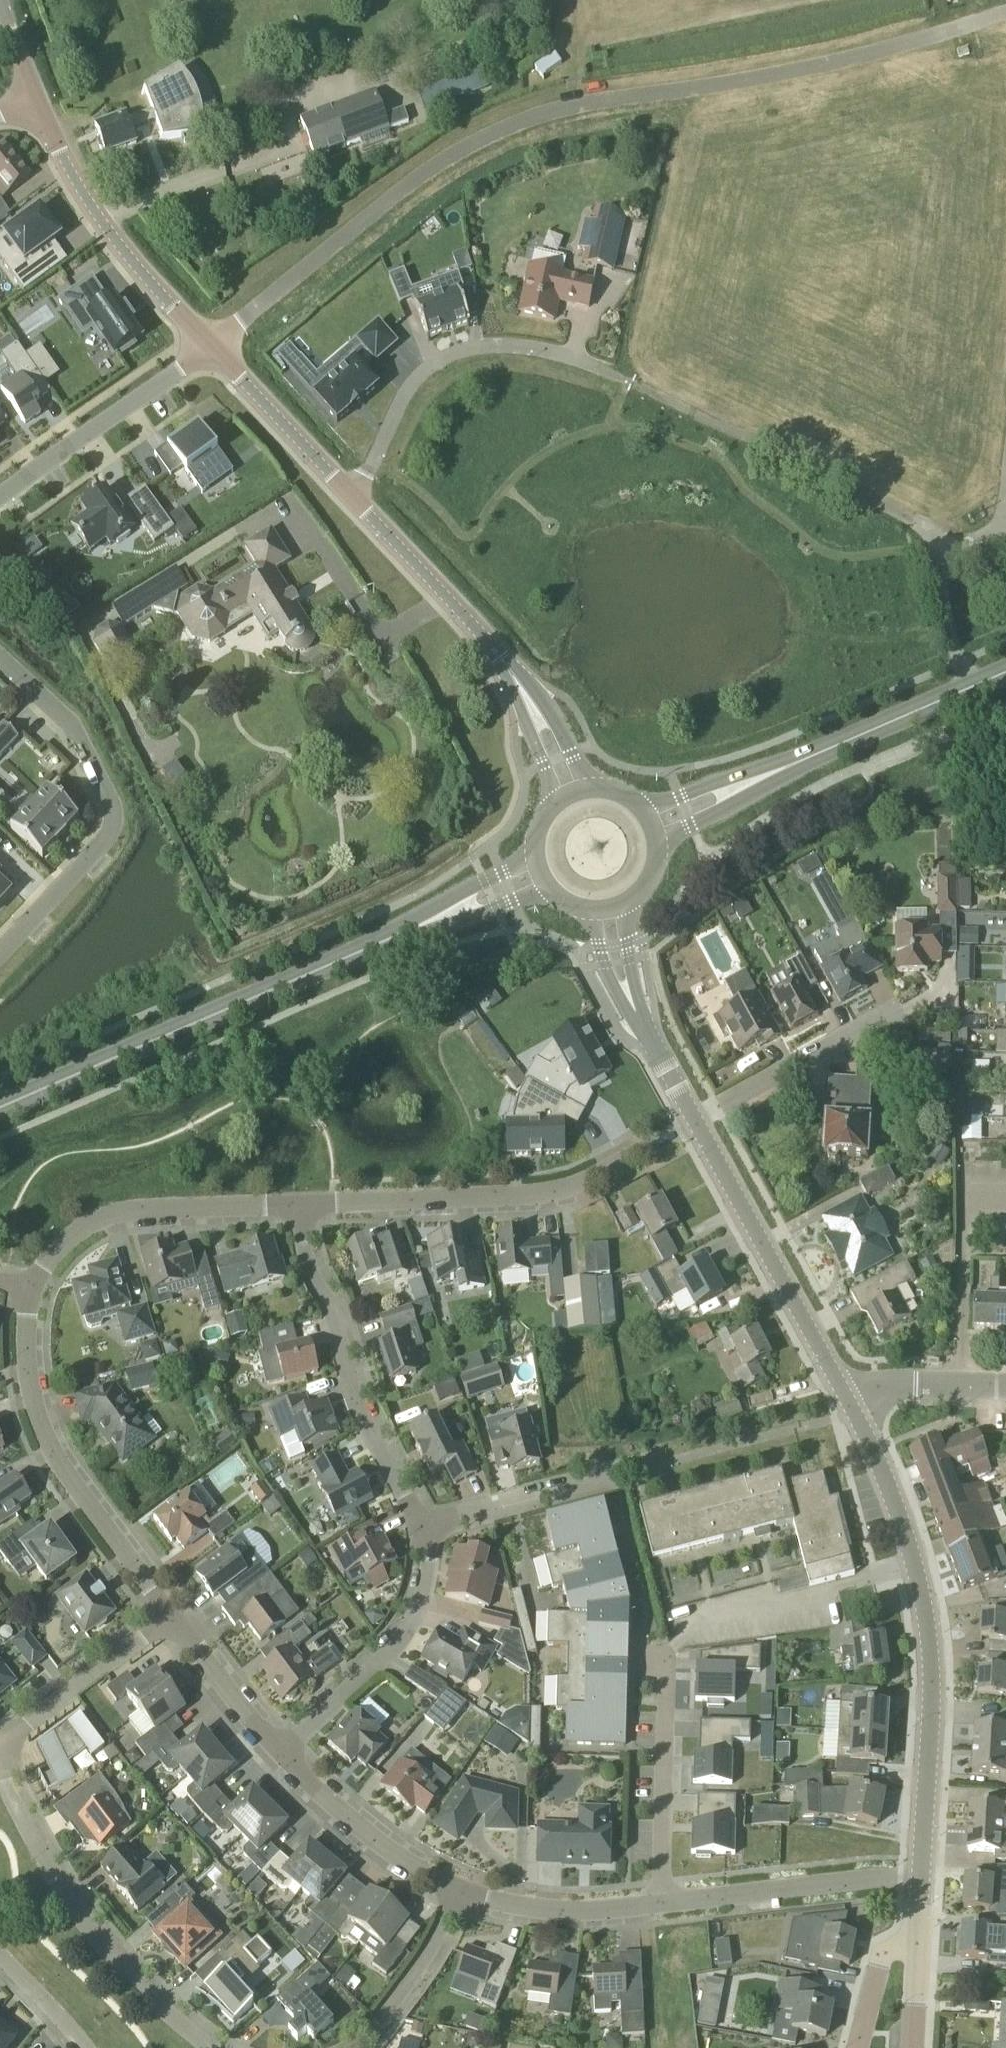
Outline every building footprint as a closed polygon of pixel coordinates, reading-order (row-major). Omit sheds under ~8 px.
[(419,91),(427,112),(488,88),(479,67),(419,91)] [(122,117),(95,128),(100,140),(98,144),(100,149),(104,151),(106,155),(133,145),(128,131),(156,121),(164,141),(183,137),(186,143),(204,134),(198,97),(191,84),(180,71),(175,74),(159,75),(160,83),(146,92),(153,111),(124,122),(122,117)] [(376,92),(301,120),(315,157),(360,140),(363,149),(391,139),(388,130),(411,121),(406,109),(385,117),(376,92)] [(0,142),(0,200),(30,176),(1,141),(0,142)] [(36,255),(54,242),(61,237),(59,234),(54,226),(53,227),(51,223),(54,221),(45,209),(42,211),(41,209),(4,235),(17,253),(3,263),(24,292),(50,274),(36,255)] [(583,220),(576,249),(586,251),(583,262),(612,269),(624,217),(595,209),(593,223),(583,220)] [(466,251),(452,256),(459,274),(473,269),(466,251)] [(531,266),(520,313),(554,320),(558,301),(589,307),(595,282),(563,275),(564,273),(563,273),(565,261),(563,257),(538,251),(534,254),(531,266)] [(404,271),(389,277),(400,304),(413,299),(415,298),(412,290),(404,271)] [(440,297),(416,306),(427,337),(469,322),(459,292),(464,290),(458,274),(435,282),(440,297)] [(73,292),(60,301),(73,320),(85,312),(86,311),(73,292)] [(108,301),(87,316),(105,341),(115,356),(120,352),(122,355),(136,346),(134,343),(144,336),(134,322),(135,321),(125,307),(124,308),(116,296),(108,301)] [(315,395),(314,396),(315,398),(326,410),(336,422),(337,423),(339,422),(351,411),(352,412),(366,400),(365,399),(377,389),(379,387),(363,369),(373,360),(375,362),(374,362),(376,363),(377,362),(386,355),(388,353),(387,353),(396,346),(398,344),(396,343),(388,333),(380,324),(378,322),(377,324),(367,333),(358,340),(356,341),(358,343),(358,342),(362,347),(350,358),(354,362),(340,374),(316,395),(315,395)] [(17,343),(1,355),(17,378),(1,389),(25,424),(41,413),(34,403),(51,392),(45,383),(48,381),(38,366),(48,359),(40,348),(27,357),(17,343)] [(289,344),(277,354),(288,366),(300,356),(289,344)] [(8,421),(0,409),(0,427),(8,421)] [(199,422),(168,445),(184,467),(198,486),(229,463),(199,422)] [(89,515),(73,527),(84,543),(87,546),(101,536),(106,543),(110,548),(116,542),(118,545),(131,535),(129,532),(134,528),(108,492),(98,499),(97,497),(99,496),(98,495),(82,506),(89,515)] [(158,507),(139,521),(154,543),(174,529),(167,519),(158,507)] [(180,510),(167,519),(174,529),(177,533),(184,543),(197,534),(190,524),(180,510)] [(181,600),(177,617),(194,639),(210,643),(226,634),(229,618),(231,619),(235,617),(233,615),(247,606),(262,629),(272,623),(286,646),(291,651),(297,653),(304,652),(309,649),(313,643),(314,637),(312,630),(274,571),(290,561),(271,531),(245,547),(257,567),(214,594),(197,590),(181,600)] [(178,593),(153,609),(173,614),(178,593)] [(97,631),(94,644),(104,661),(117,664),(129,657),(132,644),(122,627),(109,623),(97,631)] [(0,728),(0,758),(19,738),(4,724),(0,728)] [(12,828),(11,829),(43,858),(44,857),(43,857),(55,843),(56,844),(66,834),(65,833),(77,820),(78,820),(79,820),(74,815),(78,811),(60,794),(56,798),(48,790),(47,791),(48,792),(37,803),(33,800),(20,813),(24,817),(13,829),(12,828)] [(816,857),(801,864),(808,876),(822,868),(816,857)] [(939,914),(956,913),(956,909),(956,894),(956,877),(938,877),(939,914)] [(11,893),(0,883),(0,905),(11,893)] [(971,893),(956,894),(956,909),(971,909),(971,893)] [(744,897),(731,904),(733,907),(737,915),(750,908),(744,897)] [(927,931),(927,928),(897,929),(897,972),(927,972),(927,964),(940,963),(940,931),(927,931)] [(881,968),(868,945),(849,955),(849,954),(822,969),(841,1003),(867,989),(860,975),(866,972),(868,976),(881,968)] [(957,948),(957,960),(971,961),(972,948),(957,948)] [(791,1030),(818,1016),(805,992),(817,985),(800,953),(780,964),(791,985),(775,994),(772,995),(791,1030)] [(780,1036),(758,995),(737,1007),(714,1020),(724,1038),(729,1035),(739,1052),(763,1039),(766,1044),(780,1036)] [(529,1081),(563,1100),(567,1091),(579,1085),(581,1089),(587,1086),(590,1090),(606,1082),(603,1077),(609,1074),(583,1024),(555,1039),(565,1060),(551,1068),(536,1060),(526,1080),(529,1081)] [(967,1032),(967,1031),(958,1031),(958,1032),(958,1045),(967,1045),(967,1032)] [(951,1073),(952,1047),(939,1047),(939,1073),(951,1073)] [(963,1076),(972,1076),(972,1063),(963,1063),(963,1076)] [(505,1078),(514,1092),(526,1082),(516,1069),(505,1078)] [(826,1113),(869,1115),(872,1072),(856,1071),(856,1079),(829,1078),(828,1093),(827,1093),(827,1094),(828,1094),(828,1100),(826,1100),(826,1101),(827,1102),(826,1113)] [(963,1076),(963,1088),(972,1088),(972,1076),(963,1076)] [(509,1152),(509,1156),(531,1156),(531,1159),(532,1159),(532,1156),(541,1156),(541,1159),(542,1159),(542,1156),(565,1156),(565,1124),(559,1124),(559,1115),(557,1114),(565,1101),(563,1100),(529,1081),(519,1099),(523,1101),(520,1108),(517,1116),(517,1124),(509,1124),(509,1138),(506,1138),(506,1152),(509,1152)] [(962,1119),(971,1119),(971,1106),(962,1106),(962,1119)] [(866,1158),(869,1115),(826,1113),(824,1155),(827,1155),(829,1160),(836,1161),(839,1156),(866,1158)] [(962,1119),(962,1131),(971,1131),(971,1119),(962,1119)] [(867,1196),(895,1181),(888,1168),(860,1183),(867,1196)] [(666,1187),(644,1198),(663,1233),(684,1223),(666,1187)] [(629,1206),(607,1218),(618,1238),(634,1230),(650,1261),(671,1250),(642,1194),(627,1202),(629,1206)] [(854,1278),(892,1257),(884,1241),(889,1239),(874,1211),(869,1214),(860,1198),(822,1219),(830,1235),(825,1238),(834,1253),(839,1264),(840,1265),(842,1263),(845,1262),(854,1278)] [(529,1247),(528,1232),(496,1235),(500,1275),(502,1274),(503,1279),(528,1276),(528,1272),(531,1272),(531,1270),(551,1268),(549,1241),(533,1242),(534,1246),(529,1247)] [(463,1258),(458,1234),(428,1240),(431,1256),(434,1269),(437,1284),(457,1279),(460,1292),(485,1287),(478,1255),(463,1258)] [(408,1275),(395,1237),(378,1243),(379,1246),(372,1248),(370,1240),(346,1248),(359,1285),(376,1280),(378,1285),(408,1275)] [(279,1260),(273,1241),(242,1250),(243,1254),(216,1262),(225,1294),(252,1286),(253,1288),(287,1278),(281,1260),(279,1260)] [(164,1248),(143,1254),(154,1292),(169,1287),(171,1297),(199,1289),(206,1313),(221,1308),(204,1251),(189,1255),(187,1247),(166,1253),(164,1248)] [(431,1256),(418,1259),(420,1268),(420,1270),(420,1272),(434,1269),(431,1256)] [(931,1258),(920,1264),(924,1272),(936,1266),(931,1258)] [(85,1317),(87,1326),(92,1328),(101,1325),(101,1312),(117,1308),(127,1343),(154,1335),(146,1308),(129,1313),(127,1305),(130,1304),(118,1262),(90,1270),(92,1279),(74,1284),(84,1317),(85,1317)] [(683,1276),(675,1262),(656,1272),(642,1279),(657,1309),(671,1302),(670,1300),(671,1300),(687,1291),(696,1307),(723,1293),(707,1263),(683,1276)] [(911,1317),(896,1289),(915,1279),(906,1262),(850,1292),(858,1307),(862,1305),(877,1335),(911,1317)] [(600,1311),(630,1308),(626,1277),(597,1280),(600,1311)] [(595,1278),(562,1281),(562,1279),(548,1280),(549,1289),(562,1287),(565,1313),(566,1331),(599,1328),(595,1278)] [(994,1331),(995,1279),(990,1279),(990,1300),(973,1299),(972,1330),(994,1331)] [(999,1300),(999,1279),(995,1279),(994,1331),(1005,1331),(1005,1300),(999,1300)] [(429,1303),(411,1309),(415,1319),(432,1314),(429,1303)] [(381,1344),(392,1380),(416,1373),(409,1350),(422,1345),(416,1325),(417,1324),(415,1319),(411,1309),(381,1319),(386,1334),(387,1334),(389,1341),(381,1344)] [(225,1317),(231,1338),(248,1333),(242,1312),(225,1317)] [(684,1332),(691,1347),(711,1337),(703,1322),(684,1332)] [(298,1344),(293,1326),(259,1335),(255,1336),(259,1351),(263,1350),(264,1352),(258,1353),(267,1385),(284,1381),(319,1372),(311,1341),(298,1344)] [(737,1341),(731,1328),(718,1335),(728,1354),(735,1351),(744,1368),(735,1373),(744,1390),(764,1380),(757,1364),(770,1358),(757,1331),(737,1341)] [(156,1341),(140,1345),(145,1362),(161,1358),(156,1341)] [(205,1366),(217,1370),(221,1354),(210,1350),(205,1366)] [(152,1364),(125,1371),(131,1393),(158,1386),(152,1364)] [(466,1400),(504,1388),(497,1364),(484,1368),(461,1376),(459,1377),(466,1400)] [(154,1439),(115,1387),(77,1396),(83,1422),(93,1420),(124,1462),(154,1439)] [(719,1423),(742,1413),(736,1398),(713,1408),(719,1423)] [(305,1413),(300,1400),(271,1412),(281,1439),(296,1433),(302,1449),(338,1435),(327,1405),(305,1413)] [(532,1432),(530,1423),(527,1413),(524,1409),(521,1407),(512,1409),(510,1413),(510,1418),(512,1428),(488,1434),(497,1468),(511,1465),(512,1470),(540,1463),(535,1443),(538,1442),(536,1431),(532,1432)] [(238,1430),(248,1429),(246,1416),(237,1417),(238,1430)] [(452,1449),(436,1417),(410,1430),(418,1447),(416,1448),(423,1461),(424,1460),(431,1474),(446,1466),(455,1485),(477,1474),(462,1444),(452,1449)] [(238,1441),(229,1430),(213,1444),(221,1455),(238,1441)] [(986,1460),(976,1431),(944,1443),(943,1440),(910,1452),(943,1538),(974,1526),(973,1524),(978,1522),(974,1511),(990,1505),(983,1486),(962,1494),(957,1478),(970,1473),(973,1478),(991,1471),(986,1460)] [(347,1478),(342,1469),(344,1468),(337,1456),(313,1469),(325,1489),(322,1491),(337,1519),(373,1500),(358,1472),(347,1478)] [(785,1484),(781,1471),(640,1508),(653,1559),(794,1522),(810,1585),(854,1574),(837,1508),(832,1509),(823,1474),(785,1484)] [(15,1476),(0,1486),(0,1526),(20,1512),(18,1508),(31,1499),(15,1476)] [(271,1495),(261,1482),(250,1490),(260,1503),(271,1495)] [(210,1522),(188,1493),(154,1518),(172,1542),(177,1539),(184,1549),(208,1532),(214,1541),(236,1525),(225,1511),(210,1522)] [(283,1512),(274,1499),(261,1508),(270,1521),(283,1512)] [(992,1511),(990,1505),(974,1511),(978,1522),(973,1524),(974,1526),(943,1538),(963,1591),(995,1579),(985,1555),(993,1552),(986,1536),(1000,1530),(992,1511)] [(570,1614),(628,1603),(604,1507),(546,1522),(555,1555),(544,1557),(552,1588),(562,1585),(570,1614)] [(355,1509),(343,1515),(349,1527),(361,1521),(355,1509)] [(47,1581),(76,1560),(51,1527),(22,1548),(47,1581)] [(232,1547),(229,1549),(227,1547),(207,1562),(209,1564),(196,1573),(214,1598),(218,1595),(226,1606),(270,1574),(256,1555),(242,1536),(231,1545),(232,1547)] [(367,1549),(360,1536),(332,1550),(345,1575),(361,1567),(373,1589),(388,1582),(382,1571),(396,1563),(384,1540),(367,1549)] [(11,1568),(22,1560),(7,1539),(0,1544),(0,1552),(11,1568)] [(489,1553),(470,1548),(468,1551),(456,1548),(450,1573),(455,1574),(453,1581),(450,1580),(446,1597),(489,1608),(495,1583),(483,1579),(489,1553)] [(298,1557),(306,1569),(317,1561),(309,1549),(298,1557)] [(286,1623),(270,1602),(284,1592),(270,1574),(226,1606),(222,1609),(235,1627),(245,1620),(261,1642),(286,1623)] [(97,1590),(86,1575),(58,1597),(86,1634),(94,1628),(98,1629),(106,1623),(106,1619),(114,1613),(104,1598),(106,1596),(100,1588),(97,1590)] [(511,1592),(515,1608),(525,1605),(521,1590),(511,1592)] [(999,1602),(999,1615),(982,1614),(980,1642),(981,1642),(982,1638),(989,1639),(989,1654),(985,1654),(984,1655),(1005,1656),(1005,1602),(999,1602)] [(628,1646),(628,1603),(570,1614),(547,1614),(547,1645),(568,1645),(628,1646)] [(529,1621),(525,1605),(515,1608),(519,1623),(529,1621)] [(372,1627),(384,1619),(379,1611),(371,1610),(364,1615),(372,1627)] [(521,1637),(520,1633),(510,1631),(513,1619),(482,1612),(479,1626),(502,1631),(521,1637)] [(305,1665),(294,1650),(312,1637),(307,1631),(317,1623),(311,1615),(278,1640),(287,1651),(263,1668),(275,1683),(271,1686),(283,1701),(285,1699),(289,1700),(293,1700),(296,1697),(298,1694),(298,1690),(314,1677),(317,1680),(331,1669),(319,1655),(305,1665)] [(529,1621),(519,1623),(523,1639),(533,1637),(529,1621)] [(863,1641),(862,1628),(831,1633),(833,1650),(841,1649),(843,1660),(855,1659),(858,1674),(887,1670),(883,1638),(863,1641)] [(495,1649),(465,1631),(458,1643),(440,1632),(423,1660),(438,1668),(436,1672),(447,1678),(449,1675),(463,1683),(472,1667),(481,1673),(495,1649)] [(529,1677),(531,1675),(521,1637),(502,1631),(494,1643),(503,1649),(497,1658),(529,1677)] [(33,1667),(45,1657),(26,1634),(14,1644),(33,1667)] [(533,1637),(523,1639),(527,1655),(537,1653),(533,1637)] [(628,1646),(568,1645),(567,1678),(557,1678),(557,1709),(567,1709),(566,1743),(626,1744),(628,1646)] [(695,1668),(695,1700),(706,1700),(706,1706),(723,1706),(723,1701),(733,1701),(734,1671),(759,1671),(760,1646),(699,1655),(699,1668),(695,1668)] [(984,1655),(988,1655),(988,1671),(980,1670),(980,1667),(979,1667),(977,1694),(1005,1696),(1005,1656),(984,1655)] [(13,1682),(0,1666),(0,1693),(13,1682)] [(447,1690),(413,1667),(405,1679),(438,1701),(444,1693),(447,1690)] [(162,1677),(157,1670),(137,1685),(128,1674),(107,1689),(117,1702),(127,1694),(140,1712),(129,1721),(130,1721),(175,1687),(166,1674),(162,1677)] [(146,1758),(152,1753),(173,1737),(164,1725),(186,1709),(181,1702),(184,1699),(175,1687),(130,1721),(143,1739),(136,1745),(146,1758)] [(886,1735),(888,1707),(877,1706),(878,1690),(842,1688),(839,1732),(886,1735)] [(444,1693),(438,1701),(425,1717),(434,1725),(444,1713),(454,1721),(464,1708),(444,1693)] [(770,1707),(757,1707),(757,1719),(770,1719),(770,1707)] [(516,1709),(505,1715),(499,1725),(528,1745),(529,1709),(516,1709)] [(531,1710),(531,1755),(541,1755),(541,1710),(531,1710)] [(367,1767),(387,1743),(378,1735),(380,1732),(358,1712),(329,1744),(351,1764),(357,1759),(367,1767)] [(789,1713),(775,1712),(773,1729),(788,1730),(789,1713)] [(105,1747),(80,1713),(36,1745),(51,1774),(42,1777),(40,1773),(39,1773),(48,1793),(77,1779),(69,1763),(87,1750),(92,1757),(105,1747)] [(1005,1750),(1005,1719),(1003,1718),(1003,1726),(975,1724),(974,1748),(1005,1750)] [(759,1743),(771,1743),(771,1726),(759,1725),(759,1743)] [(485,1742),(508,1758),(519,1743),(496,1726),(485,1742)] [(694,1775),(693,1793),(732,1794),(733,1751),(751,1751),(752,1732),(701,1731),(699,1775),(694,1775)] [(207,1738),(202,1732),(182,1748),(173,1737),(152,1753),(168,1772),(173,1773),(180,1767),(187,1776),(222,1747),(211,1734),(207,1738)] [(886,1735),(839,1732),(836,1776),(869,1778),(870,1763),(884,1764),(886,1735)] [(204,1815),(224,1798),(213,1785),(233,1769),(228,1763),(232,1760),(222,1747),(187,1776),(194,1785),(188,1790),(187,1796),(204,1815)] [(974,1748),(972,1772),(1000,1774),(999,1781),(1005,1782),(1005,1750),(974,1748)] [(401,1761),(380,1786),(412,1811),(415,1807),(426,1815),(442,1794),(431,1786),(432,1785),(423,1778),(401,1761)] [(784,1772),(785,1783),(785,1789),(796,1788),(798,1818),(819,1817),(830,1816),(846,1819),(877,1825),(883,1795),(852,1789),(823,1790),(822,1770),(784,1772)] [(101,1847),(129,1825),(117,1808),(120,1806),(98,1777),(72,1798),(84,1814),(69,1825),(84,1844),(93,1837),(101,1847)] [(515,1829),(516,1795),(465,1781),(436,1824),(458,1839),(476,1811),(489,1815),(488,1828),(515,1829)] [(259,1796),(253,1790),(235,1809),(224,1798),(204,1815),(222,1834),(228,1834),(234,1828),(242,1836),(274,1804),(262,1792),(259,1796)] [(998,1797),(998,1805),(970,1803),(969,1827),(1001,1829),(1002,1814),(1005,1814),(1005,1798),(998,1797)] [(263,1873),(281,1854),(269,1843),(287,1825),(282,1819),(286,1815),(274,1804),(242,1836),(250,1844),(244,1850),(244,1855),(262,1874),(263,1873)] [(692,1845),(691,1864),(696,1864),(696,1868),(710,1868),(711,1864),(725,1865),(726,1847),(735,1848),(736,1833),(735,1833),(736,1806),(698,1805),(697,1845),(692,1845)] [(789,1827),(790,1811),(790,1810),(754,1807),(753,1827),(774,1825),(789,1827)] [(606,1829),(607,1811),(581,1810),(581,1828),(538,1827),(537,1863),(564,1863),(564,1862),(589,1863),(589,1864),(610,1865),(611,1829),(606,1829)] [(189,1811),(181,1818),(188,1826),(196,1819),(189,1811)] [(969,1827),(967,1851),(994,1853),(995,1860),(1005,1860),(1005,1833),(1001,1834),(1001,1829),(969,1827)] [(315,1849),(309,1844),(292,1864),(281,1854),(263,1873),(282,1890),(288,1890),(293,1883),(302,1890),(331,1855),(318,1845),(315,1849)] [(142,1866),(125,1846),(101,1867),(119,1887),(117,1888),(138,1912),(165,1888),(144,1864),(142,1866)] [(324,1925),(341,1904),(329,1895),(346,1875),(340,1870),(344,1866),(331,1855),(302,1890),(311,1898),(305,1904),(306,1910),(324,1925)] [(993,1867),(992,1880),(965,1878),(963,1908),(989,1910),(989,1918),(990,1918),(1005,1917),(1005,1914),(1005,1866),(993,1867)] [(254,1881),(246,1873),(238,1880),(246,1888),(254,1881)] [(258,1881),(248,1892),(258,1901),(268,1889),(258,1881)] [(185,1969),(221,1937),(190,1902),(196,1897),(185,1885),(161,1907),(170,1918),(153,1933),(185,1969)] [(378,1895),(371,1889),(353,1914),(341,1904),(324,1925),(343,1940),(347,1939),(357,1947),(359,1944),(360,1944),(393,1900),(381,1891),(378,1895)] [(387,1976),(407,1948),(394,1938),(409,1918),(402,1913),(405,1910),(393,1900),(360,1944),(378,1958),(372,1965),(387,1976)] [(1005,1917),(990,1918),(989,1928),(962,1927),(960,1958),(987,1960),(987,1965),(1005,1966),(1005,1917)] [(849,1966),(855,1936),(838,1932),(839,1926),(814,1921),(811,1934),(825,1937),(820,1960),(849,1966)] [(253,1943),(243,1932),(190,1980),(191,1981),(195,1976),(204,1987),(207,1990),(204,1996),(196,1992),(196,1994),(207,2000),(216,2007),(226,2016),(234,2024),(255,2006),(237,1986),(244,1978),(248,1982),(261,1970),(258,1967),(272,1954),(258,1938),(253,1943)] [(729,1941),(715,1943),(718,1967),(732,1965),(729,1941)] [(496,2008),(517,1953),(496,1945),(492,1956),(467,1946),(456,1975),(480,1985),(475,2000),(496,2008)] [(644,2013),(641,1953),(619,1954),(620,1966),(593,1967),(594,1998),(595,2013),(611,2012),(611,2005),(620,2004),(622,2036),(645,2035),(644,2013)] [(571,2017),(579,1958),(558,1955),(556,1967),(529,1963),(525,1994),(551,1997),(548,2014),(571,2017)] [(336,1979),(347,1987),(352,1979),(342,1972),(336,1979)] [(307,1995),(297,1983),(277,2001),(287,2012),(286,2013),(294,2022),(294,2026),(289,2031),(298,2041),(307,2033),(314,2040),(334,2022),(308,1993),(307,1995)] [(798,2031),(826,2036),(832,2007),(816,2004),(819,1990),(782,1983),(776,2011),(795,2015),(792,2030),(775,2027),(772,2042),(795,2047),(798,2031)] [(989,2003),(967,2002),(966,2012),(989,2014),(989,2003)] [(470,2014),(465,2027),(483,2033),(487,2021),(470,2014)] [(17,2036),(0,2022),(0,2047),(8,2047),(17,2036)] [(466,2047),(468,2047),(479,2047),(481,2039),(469,2036),(466,2047)]
